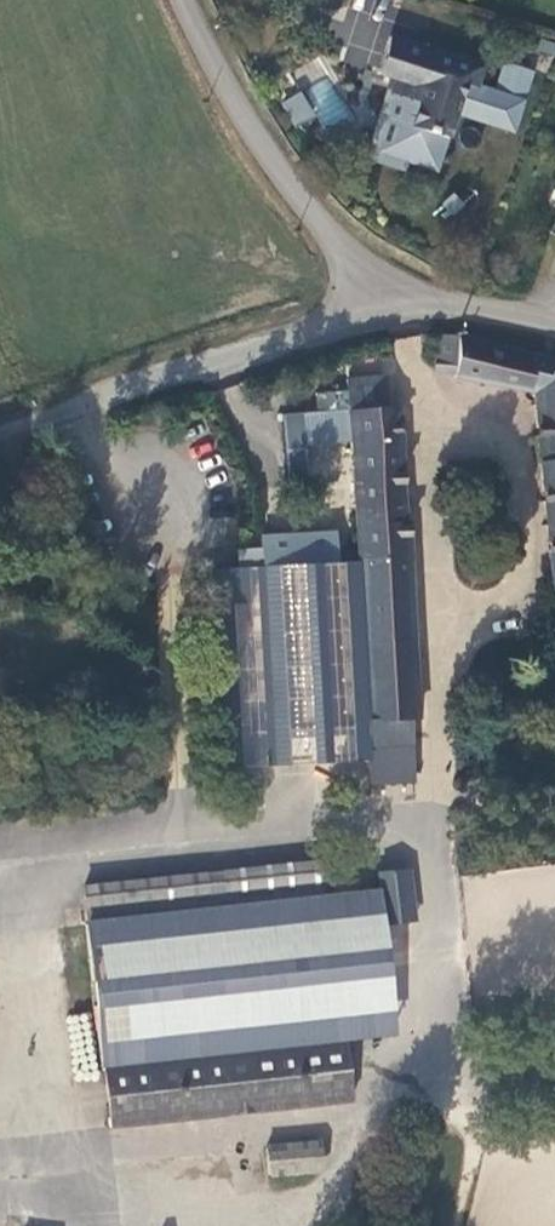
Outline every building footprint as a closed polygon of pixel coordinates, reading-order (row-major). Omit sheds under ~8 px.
[(358,14),(354,39),(386,45),(391,20),(358,14)] [(404,151),(439,163),(457,111),(512,129),(522,98),(499,91),(476,83),(482,67),(391,37),(377,72),(407,82),(404,93),(398,91),(390,118),(412,125),(404,151)] [(499,91),(522,98),(532,70),(508,62),(499,91)] [(379,150),(436,170),(439,163),(404,151),(412,125),(390,118),(379,150)] [(554,599),(554,358),(540,354),(540,359),(458,338),(436,340),(435,364),(454,365),(453,378),(506,392),(532,399),(540,469),(554,599)] [(346,376),(349,407),(350,439),(357,565),(369,751),(410,749),(408,722),(418,721),(405,520),(403,520),(402,402),(389,402),(386,373),(346,376)] [(306,442),(350,439),(349,407),(304,410),(306,442)] [(304,410),(283,412),(288,488),(309,487),(306,442),(304,410)] [(263,538),(265,571),(338,566),(335,534),(263,538)] [(228,769),(369,761),(369,751),(357,565),(338,566),(265,571),(216,574),(228,769)] [(412,785),(410,749),(369,751),(369,761),(371,788),(412,785)] [(332,862),(92,895),(116,1070),(356,1039),(400,1033),(383,892),(338,898),(332,862)] [(384,872),(389,924),(418,922),(412,870),(384,872)] [(365,1100),(356,1039),(116,1070),(125,1133),(365,1100)] [(324,1172),(321,1145),(269,1151),(272,1178),(324,1172)]
